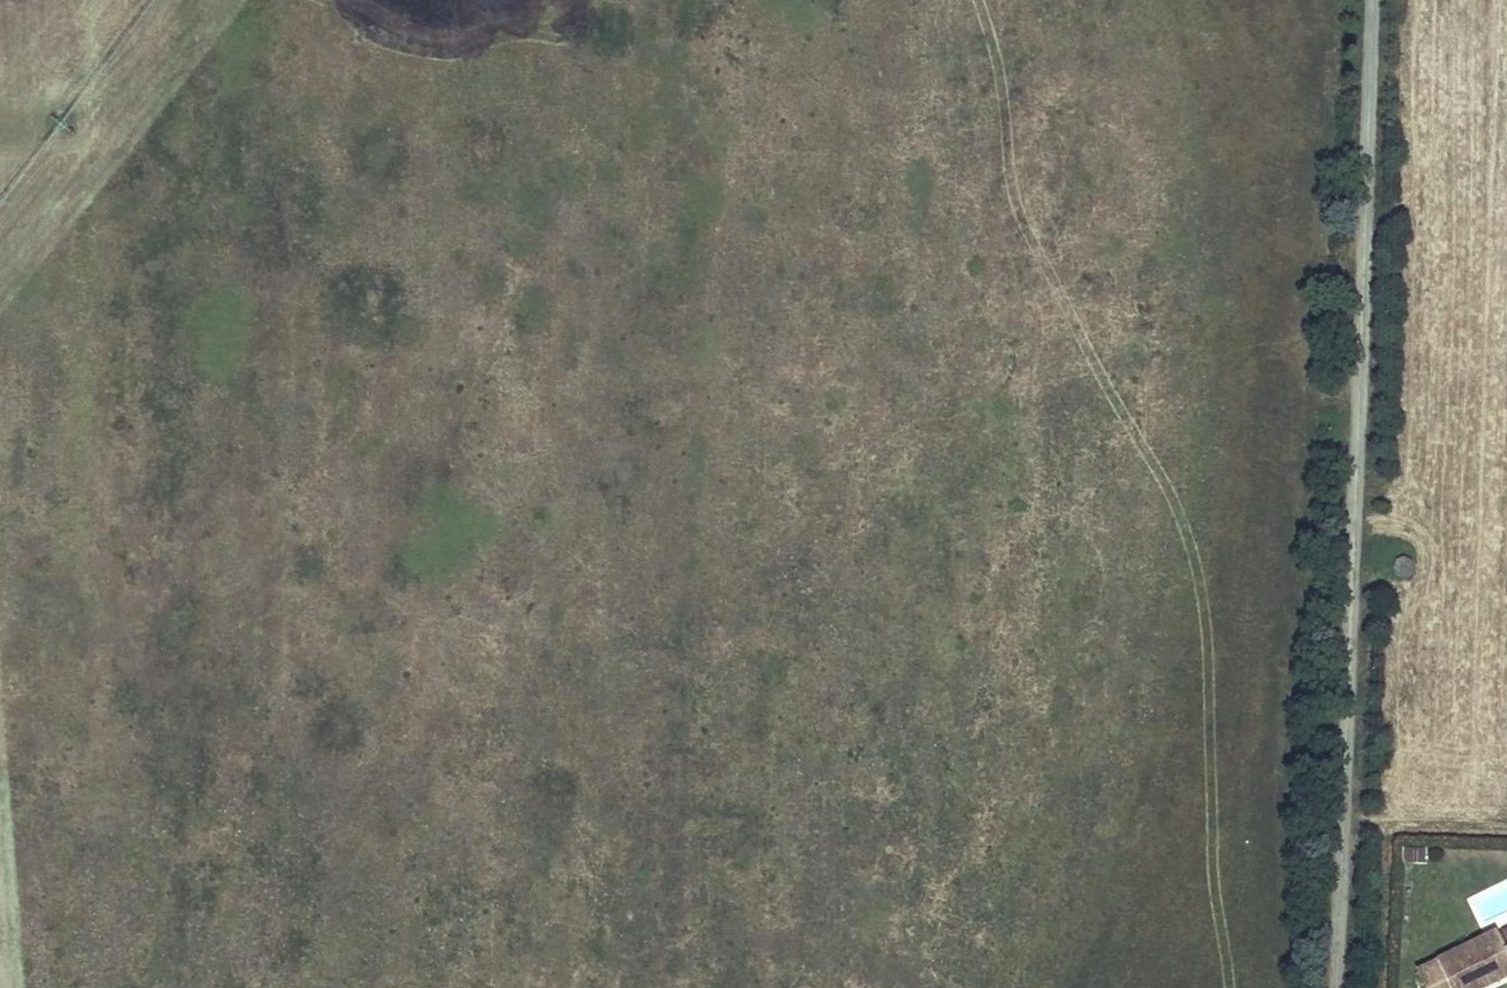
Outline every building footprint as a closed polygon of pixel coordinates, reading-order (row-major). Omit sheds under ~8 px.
[(1408,560),(1406,559),(1404,560),(1401,560),(1399,562),(1398,564),(1397,566),(1396,568),(1396,570),(1397,573),(1398,575),(1400,577),(1402,578),(1405,578),(1407,578),(1409,578),(1411,577),(1413,575),(1414,573),(1415,571),(1415,568),(1415,566),(1414,564),(1412,562),(1411,560),(1408,560)] [(1405,846),(1405,861),(1425,862),(1426,847),(1405,846)] [(1441,960),(1455,987),(1486,987),(1506,978),(1506,945),(1500,931),(1441,960)]
